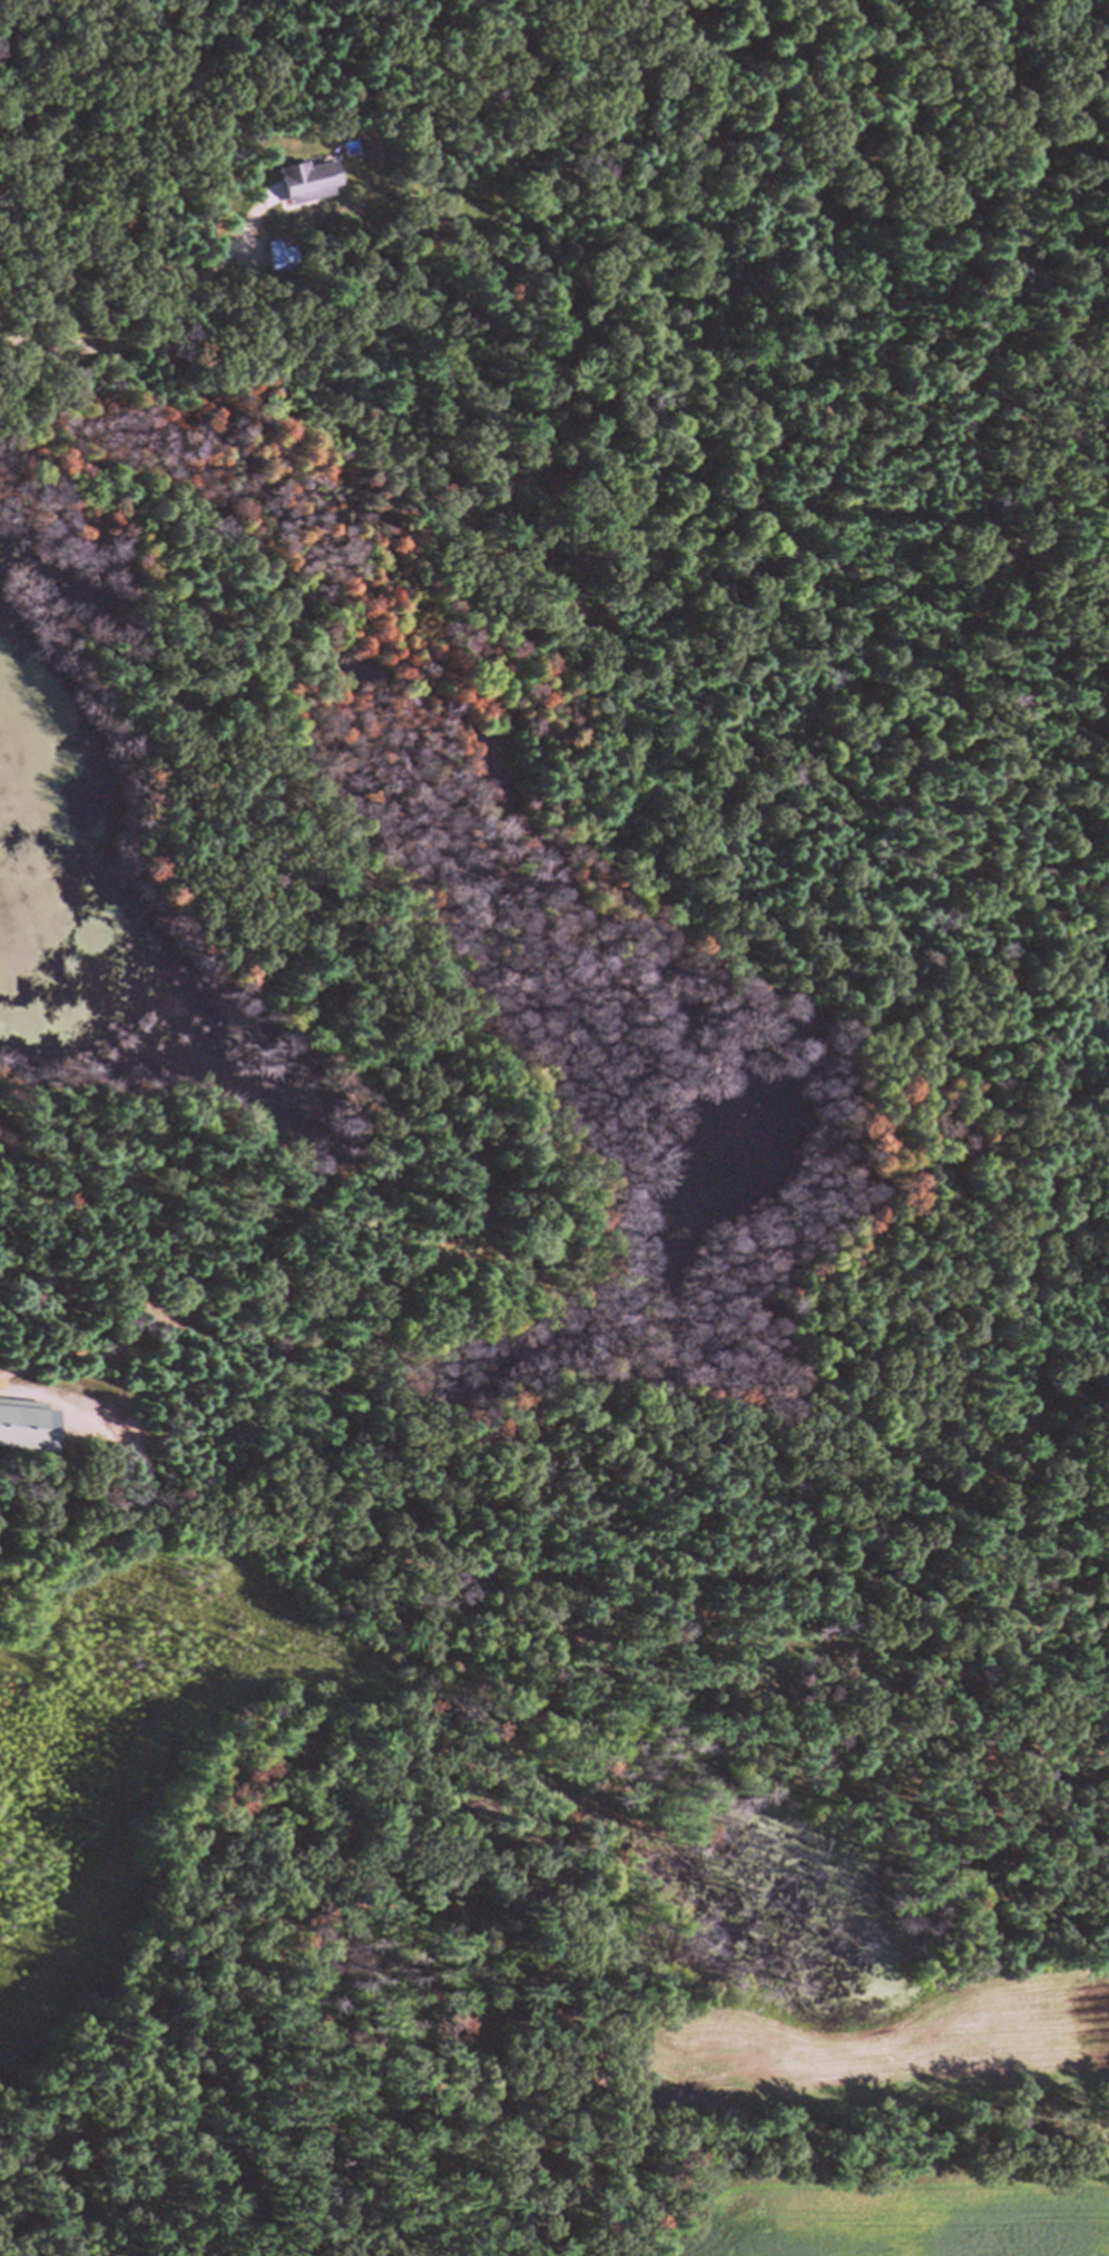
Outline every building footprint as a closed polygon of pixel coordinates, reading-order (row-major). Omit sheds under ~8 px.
[(226,10),(241,0),(220,0),(226,10)] [(273,170),(279,204),(335,194),(329,160),(273,170)] [(265,271),(286,271),(286,244),(265,244),(265,271)] [(53,1412),(41,1411),(42,1403),(0,1400),(0,1450),(51,1453),(53,1412)]
